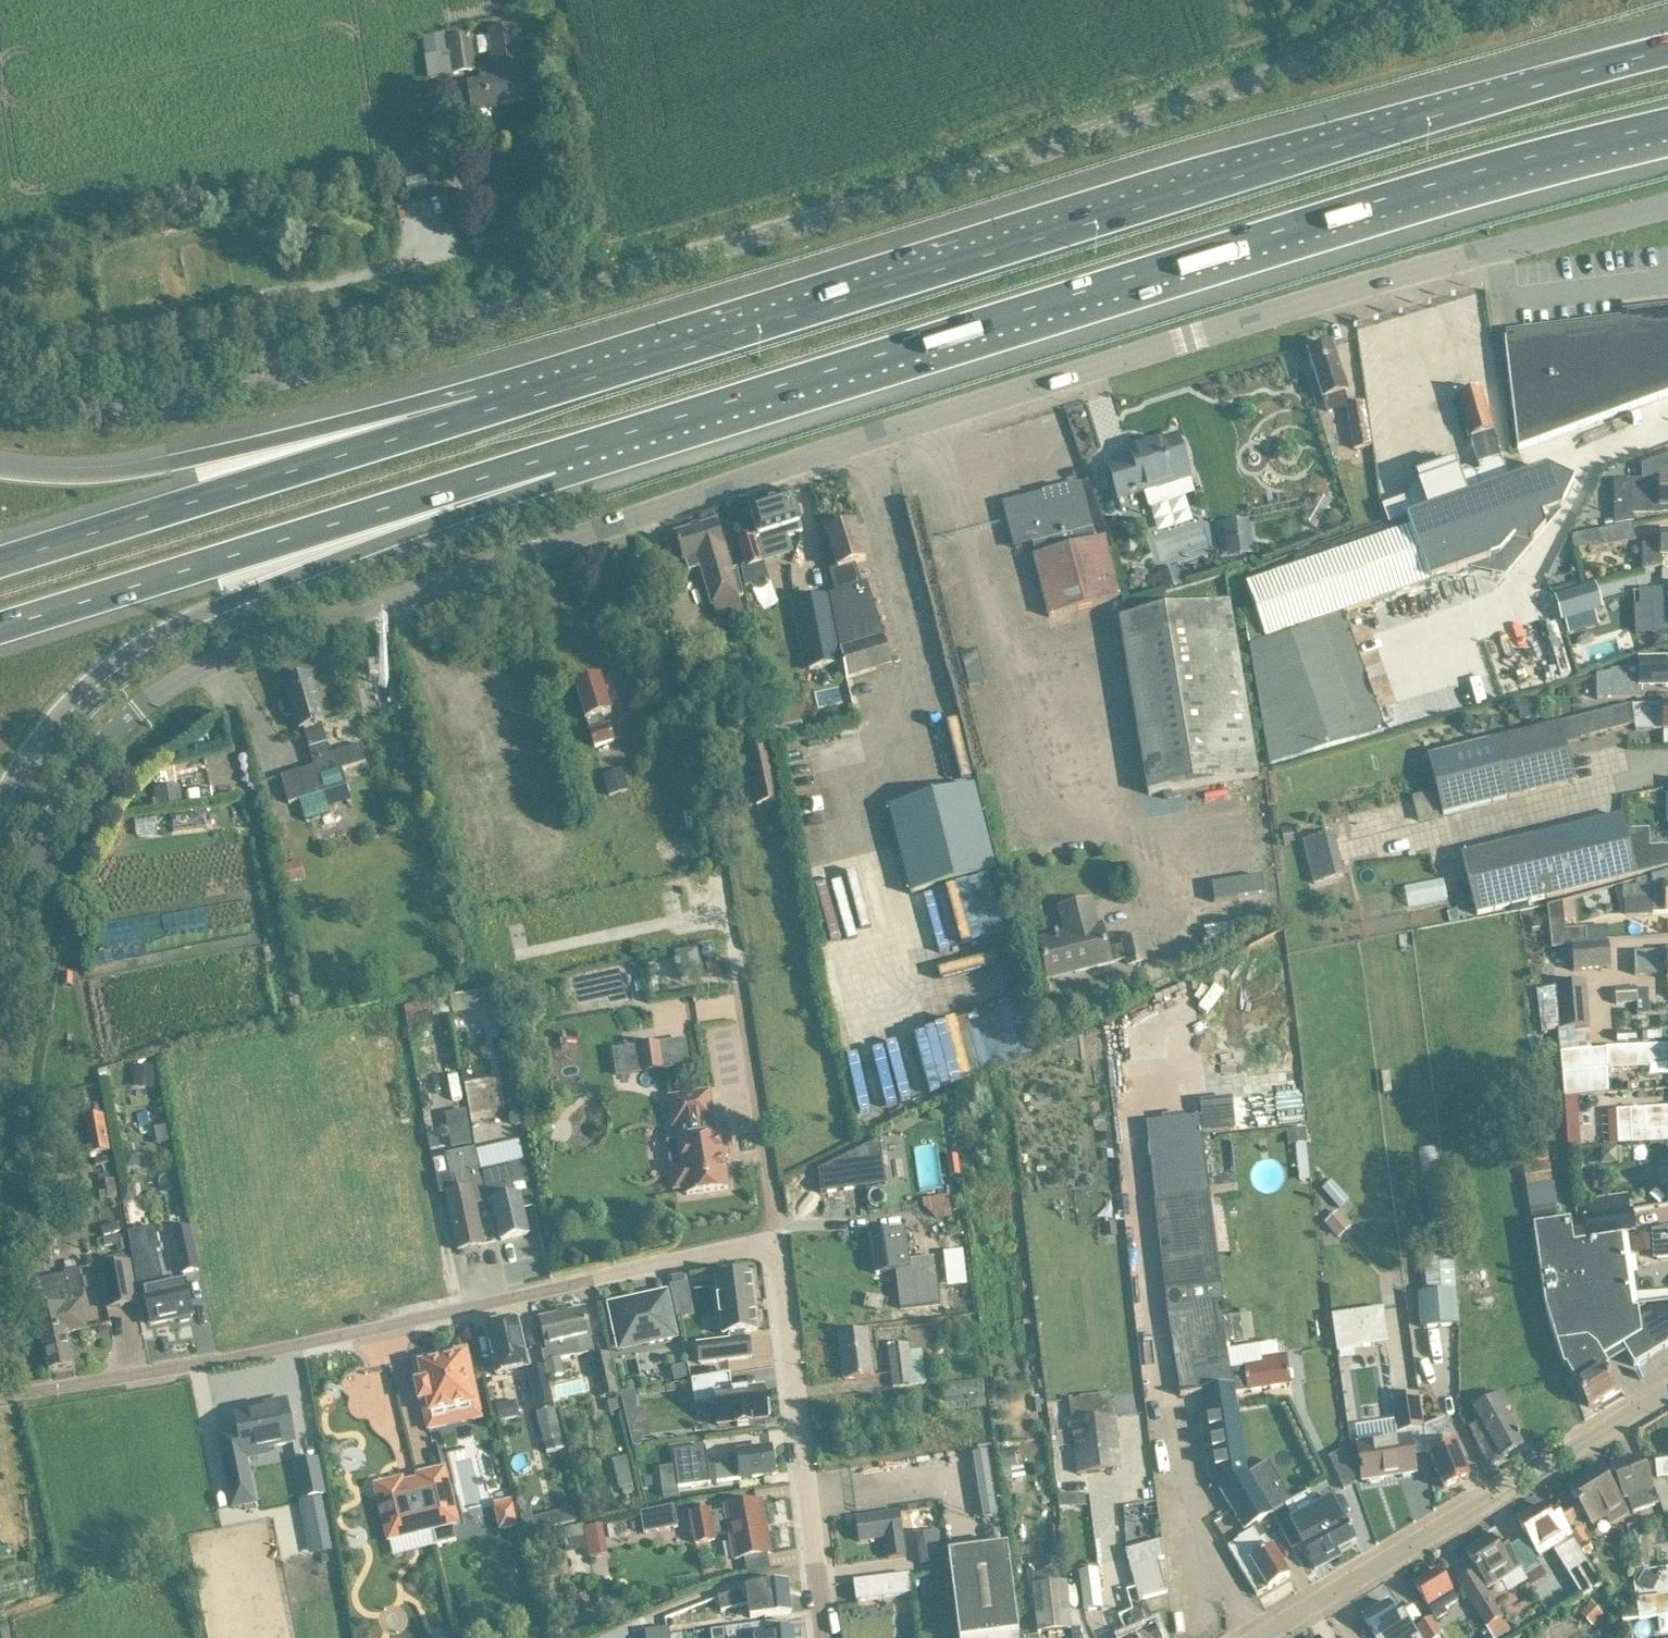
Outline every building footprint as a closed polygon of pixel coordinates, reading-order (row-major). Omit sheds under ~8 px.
[(481,82),(468,84),(472,112),(491,109),(491,105),(525,100),(522,76),(528,75),(525,59),(528,59),(526,45),(523,45),(520,27),(489,32),(494,67),(480,70),(481,82)] [(471,35),(448,38),(453,74),(476,71),(471,35)] [(1505,340),(1518,450),(1667,395),(1667,316),(1524,333),(1525,337),(1521,338),(1505,340)] [(1319,384),(1324,399),(1346,392),(1341,376),(1342,376),(1332,345),(1308,353),(1318,384),(1319,384)] [(1481,389),(1457,396),(1479,465),(1501,458),(1493,432),(1494,432),(1481,389)] [(1347,406),(1355,449),(1372,446),(1365,403),(1347,406)] [(1133,460),(1109,467),(1119,500),(1144,492),(1149,506),(1195,492),(1178,437),(1130,452),(1133,460)] [(1614,482),(1615,525),(1634,521),(1634,515),(1661,514),(1661,513),(1667,513),(1667,456),(1642,465),(1642,481),(1614,482)] [(1509,484),(1482,493),(1475,474),(1465,469),(1458,472),(1418,485),(1411,488),(1406,498),(1413,518),(1303,555),(1306,565),(1247,585),(1257,613),(1245,617),(1270,765),(1360,738),(1361,740),(1385,731),(1343,612),(1489,561),(1492,569),(1504,571),(1512,562),(1515,564),(1546,529),(1541,517),(1561,510),(1574,482),(1549,470),(1509,484)] [(1093,528),(1082,484),(1004,504),(1015,548),(1033,544),(1036,555),(1034,556),(1049,617),(1069,612),(1120,599),(1105,541),(1107,541),(1106,538),(1095,541),(1092,528),(1093,528)] [(754,536),(755,537),(739,543),(747,569),(763,564),(762,559),(791,551),(788,537),(802,533),(792,499),(751,511),(759,535),(754,536)] [(1224,523),(1228,559),(1253,555),(1249,520),(1224,523)] [(745,595),(737,568),(733,569),(734,572),(731,572),(716,522),(676,534),(679,543),(677,544),(678,547),(680,547),(688,572),(702,568),(713,605),(719,624),(744,616),(739,597),(745,595)] [(1589,547),(1589,550),(1636,540),(1633,524),(1574,536),(1572,539),(1574,550),(1589,547)] [(866,561),(855,525),(827,533),(838,568),(830,571),(837,593),(830,595),(842,650),(850,678),(892,665),(867,584),(861,586),(854,564),(866,561)] [(1642,538),(1643,571),(1663,566),(1663,556),(1667,556),(1667,532),(1661,532),(1661,537),(1642,538)] [(1597,565),(1583,571),(1587,581),(1601,575),(1597,565)] [(1178,568),(1157,573),(1162,591),(1182,585),(1178,568)] [(1134,574),(1132,582),(1141,585),(1143,576),(1134,574)] [(1595,584),(1555,596),(1562,620),(1564,619),(1569,635),(1587,629),(1583,614),(1595,610),(1602,608),(1595,584)] [(1639,590),(1640,605),(1640,606),(1653,605),(1655,633),(1667,632),(1667,589),(1639,590)] [(804,671),(839,664),(827,595),(792,602),(804,671)] [(1230,603),(1142,617),(1120,620),(1149,795),(1258,777),(1230,603)] [(1650,615),(1624,618),(1627,644),(1654,641),(1650,615)] [(1639,661),(1639,668),(1597,676),(1597,700),(1642,698),(1642,686),(1662,686),(1662,687),(1667,687),(1667,661),(1639,661)] [(285,683),(290,697),(286,698),(283,700),(281,702),(280,706),(280,709),(282,712),(285,714),(288,715),(291,715),(295,714),(300,731),(304,729),(316,766),(281,777),(289,804),(347,786),(342,770),(366,763),(361,744),(332,753),(323,723),(325,722),(311,676),(285,683)] [(600,678),(576,686),(595,747),(614,741),(609,727),(606,728),(602,715),(611,713),(600,678)] [(1424,699),(1427,709),(1447,703),(1443,693),(1424,699)] [(804,735),(796,705),(783,709),(781,700),(767,704),(778,743),(804,735)] [(1517,702),(1520,720),(1536,718),(1534,700),(1517,702)] [(1632,705),(1494,739),(1495,741),(1429,758),(1443,815),(1575,782),(1565,742),(1635,725),(1636,731),(1667,730),(1667,704),(1632,705)] [(746,753),(757,806),(783,801),(772,748),(746,753)] [(1272,800),(1280,800),(1280,773),(1271,773),(1272,800)] [(202,782),(203,793),(228,791),(227,780),(202,782)] [(626,780),(605,786),(609,797),(629,791),(626,780)] [(180,786),(154,789),(157,808),(182,805),(180,786)] [(890,809),(895,830),(911,893),(995,872),(974,787),(890,809)] [(1439,816),(1433,792),(1413,797),(1418,821),(1439,816)] [(1615,881),(1634,876),(1626,830),(1624,831),(1621,816),(1532,838),(1531,836),(1461,854),(1477,915),(1615,881)] [(1292,828),(1281,830),(1284,845),(1295,842),(1292,828)] [(1626,830),(1634,876),(1667,868),(1667,846),(1650,847),(1649,829),(1626,830)] [(1314,884),(1344,876),(1333,834),(1304,841),(1314,884)] [(1652,913),(1666,913),(1666,912),(1667,912),(1667,871),(1636,880),(1636,886),(1624,886),(1624,898),(1652,898),(1652,913)] [(1420,897),(1462,894),(1460,872),(1418,876),(1420,897)] [(1039,941),(1045,962),(1048,976),(1076,970),(1077,973),(1112,965),(1111,963),(1126,960),(1127,967),(1146,963),(1139,937),(1123,941),(1124,945),(1107,949),(1101,925),(1098,926),(1091,901),(1060,909),(1067,937),(1059,939),(1058,935),(1054,936),(1055,937),(1039,941)] [(1562,901),(1547,906),(1551,949),(1587,945),(1586,929),(1565,931),(1565,930),(1562,901)] [(1457,909),(1447,911),(1450,923),(1459,920),(1457,909)] [(1574,973),(1610,969),(1607,945),(1571,949),(1574,973)] [(682,981),(702,977),(697,951),(677,955),(682,981)] [(1667,974),(1667,952),(1635,953),(1635,975),(1667,974)] [(718,963),(707,965),(709,976),(720,974),(718,963)] [(1560,1053),(1591,1050),(1585,984),(1557,987),(1536,990),(1542,1032),(1558,1030),(1560,1053)] [(1615,1004),(1637,1003),(1636,988),(1614,989),(1615,1004)] [(499,1006),(496,991),(463,997),(466,1012),(499,1006)] [(420,1008),(444,1003),(442,993),(418,998),(420,1008)] [(299,997),(289,999),(290,1007),(301,1005),(299,997)] [(1004,1045),(1017,1042),(1007,999),(994,1002),(1004,1045)] [(405,1017),(409,1039),(410,1039),(419,1037),(418,1029),(432,1027),(429,1013),(405,1017)] [(932,1019),(880,1039),(905,1104),(919,1099),(922,1105),(944,1097),(940,1086),(955,1080),(932,1019)] [(1664,1031),(1642,1032),(1643,1043),(1664,1042),(1664,1031)] [(664,1071),(660,1044),(639,1047),(642,1074),(664,1071)] [(1560,1053),(1563,1093),(1608,1092),(1607,1069),(1648,1068),(1648,1062),(1667,1062),(1667,1045),(1591,1050),(1560,1053)] [(996,1057),(1000,1067),(1019,1058),(1014,1048),(996,1057)] [(440,1108),(463,1103),(455,1063),(432,1068),(440,1108)] [(136,1066),(135,1087),(154,1087),(154,1067),(136,1066)] [(105,1067),(98,1068),(100,1077),(107,1076),(105,1067)] [(465,1077),(469,1098),(480,1096),(476,1076),(465,1077)] [(675,1190),(686,1188),(687,1194),(728,1188),(723,1157),(728,1156),(725,1134),(711,1136),(709,1121),(713,1120),(709,1093),(668,1099),(672,1128),(677,1127),(678,1140),(667,1141),(675,1190)] [(1577,1095),(1564,1096),(1568,1151),(1581,1150),(1577,1095)] [(1201,1116),(1147,1122),(1157,1202),(1170,1312),(1184,1396),(1201,1393),(1217,1390),(1220,1407),(1204,1410),(1215,1476),(1230,1471),(1235,1485),(1220,1490),(1233,1511),(1244,1530),(1252,1526),(1254,1529),(1238,1539),(1239,1540),(1228,1547),(1257,1595),(1258,1596),(1290,1577),(1259,1526),(1257,1523),(1272,1514),(1261,1495),(1248,1474),(1248,1471),(1245,1452),(1235,1394),(1234,1392),(1231,1369),(1227,1351),(1226,1345),(1222,1318),(1222,1317),(1220,1307),(1220,1304),(1224,1304),(1218,1256),(1211,1201),(1211,1195),(1203,1135),(1203,1133),(1230,1130),(1249,1128),(1245,1096),(1227,1098),(1201,1101),(1202,1116),(1201,1116)] [(1607,1111),(1609,1145),(1609,1146),(1667,1143),(1667,1108),(1617,1111),(1607,1111)] [(465,1110),(448,1113),(454,1148),(471,1145),(465,1110)] [(514,1111),(509,1116),(510,1124),(517,1127),(521,1126),(518,1110),(514,1111)] [(92,1155),(110,1152),(103,1115),(84,1119),(92,1155)] [(1306,1129),(1286,1131),(1288,1145),(1307,1143),(1306,1129)] [(879,1140),(818,1171),(821,1194),(885,1186),(879,1140)] [(519,1141),(476,1151),(481,1172),(488,1203),(493,1202),(502,1241),(529,1235),(521,1204),(534,1202),(524,1162),(519,1141)] [(457,1191),(446,1193),(458,1250),(485,1245),(476,1205),(487,1202),(475,1148),(445,1154),(450,1176),(454,1175),(457,1191)] [(961,1156),(951,1157),(954,1178),(964,1177),(961,1156)] [(1230,1170),(1235,1187),(1252,1183),(1247,1165),(1230,1170)] [(1658,1172),(1659,1183),(1662,1185),(1667,1185),(1667,1205),(1667,1168),(1661,1169),(1658,1172)] [(115,1179),(105,1181),(108,1199),(118,1197),(115,1179)] [(1332,1181),(1322,1189),(1340,1209),(1349,1200),(1332,1181)] [(132,1182),(119,1184),(122,1203),(131,1201),(134,1196),(132,1182)] [(1584,1201),(1587,1218),(1590,1239),(1635,1232),(1631,1211),(1629,1194),(1584,1201)] [(1338,1212),(1324,1224),(1334,1235),(1347,1222),(1338,1212)] [(1534,1226),(1546,1308),(1564,1367),(1566,1367),(1575,1382),(1578,1388),(1589,1407),(1617,1391),(1602,1366),(1598,1369),(1595,1364),(1623,1347),(1634,1366),(1667,1346),(1667,1302),(1637,1305),(1627,1236),(1574,1244),(1570,1221),(1534,1226)] [(182,1275),(200,1271),(189,1226),(171,1231),(182,1275)] [(1655,1230),(1657,1259),(1667,1258),(1667,1227),(1655,1230)] [(186,1283),(163,1287),(160,1274),(156,1274),(152,1254),(161,1252),(157,1229),(129,1234),(140,1298),(145,1297),(151,1324),(178,1319),(181,1322),(190,1320),(191,1316),(193,1315),(186,1283)] [(893,1232),(871,1235),(877,1274),(897,1271),(901,1310),(941,1305),(935,1258),(909,1261),(905,1231),(893,1233),(893,1232)] [(123,1234),(104,1238),(105,1247),(117,1245),(118,1253),(126,1251),(123,1234)] [(1650,1235),(1631,1237),(1633,1255),(1653,1252),(1650,1235)] [(98,1260),(108,1309),(137,1303),(128,1254),(98,1260)] [(1459,1325),(1456,1269),(1455,1269),(1454,1255),(1425,1257),(1426,1293),(1419,1293),(1422,1328),(1459,1325)] [(683,1274),(671,1277),(673,1285),(685,1282),(683,1274)] [(755,1330),(749,1275),(716,1279),(723,1335),(730,1334),(731,1340),(697,1344),(699,1364),(750,1358),(748,1339),(744,1339),(743,1331),(755,1330)] [(35,1282),(31,1313),(36,1334),(42,1333),(50,1370),(73,1364),(66,1334),(87,1329),(81,1302),(65,1305),(62,1293),(68,1292),(64,1276),(35,1282)] [(965,1308),(982,1307),(981,1277),(964,1278),(965,1308)] [(644,1337),(646,1344),(677,1337),(668,1297),(639,1303),(638,1299),(608,1305),(616,1343),(644,1337)] [(546,1368),(548,1378),(565,1375),(561,1359),(594,1352),(584,1309),(541,1318),(548,1350),(542,1352),(546,1368)] [(1384,1309),(1332,1316),(1336,1352),(1363,1349),(1362,1346),(1389,1342),(1384,1309)] [(920,1311),(924,1336),(933,1335),(930,1310),(920,1311)] [(1251,1313),(1222,1318),(1226,1345),(1256,1340),(1251,1313)] [(892,1333),(918,1331),(918,1319),(891,1320),(892,1333)] [(528,1368),(518,1321),(505,1323),(502,1321),(499,1321),(495,1322),(492,1323),(490,1327),(487,1328),(497,1375),(528,1368)] [(867,1333),(840,1336),(845,1380),(873,1377),(867,1333)] [(909,1344),(887,1347),(893,1388),(926,1384),(922,1350),(910,1351),(909,1344)] [(1260,1345),(1227,1351),(1231,1369),(1234,1392),(1235,1394),(1290,1385),(1285,1355),(1262,1359),(1260,1345)] [(423,1359),(415,1361),(419,1384),(416,1384),(420,1402),(423,1401),(426,1413),(477,1402),(466,1350),(437,1356),(438,1361),(424,1364),(423,1359)] [(593,1359),(598,1380),(602,1397),(619,1393),(610,1355),(593,1359)] [(684,1365),(672,1368),(675,1381),(687,1378),(684,1365)] [(545,1367),(527,1371),(537,1414),(546,1454),(564,1449),(555,1410),(545,1367)] [(768,1402),(763,1403),(761,1389),(732,1393),(729,1374),(692,1381),(695,1404),(715,1401),(719,1425),(738,1422),(738,1425),(749,1423),(749,1421),(765,1418),(765,1413),(769,1413),(768,1402)] [(634,1391),(620,1394),(625,1414),(637,1411),(634,1391)] [(1115,1417),(1113,1418),(1111,1393),(1068,1398),(1071,1422),(1077,1475),(1121,1470),(1115,1417)] [(1517,1432),(1516,1433),(1504,1412),(1508,1410),(1500,1394),(1491,1399),(1487,1393),(1471,1401),(1474,1408),(1473,1408),(1480,1421),(1469,1427),(1489,1465),(1503,1458),(1504,1458),(1523,1447),(1519,1439),(1520,1438),(1517,1432)] [(1422,1427),(1420,1414),(1417,1395),(1393,1398),(1398,1431),(1422,1427)] [(618,1399),(607,1402),(610,1413),(621,1410),(618,1399)] [(516,1403),(497,1406),(499,1420),(519,1417),(516,1403)] [(563,1436),(574,1433),(566,1405),(555,1408),(563,1436)] [(239,1431),(219,1435),(234,1508),(258,1503),(247,1454),(295,1444),(287,1406),(236,1416),(239,1431)] [(1430,1453),(1436,1468),(1444,1488),(1469,1478),(1454,1443),(1445,1419),(1425,1427),(1425,1429),(1424,1429),(1427,1453),(1430,1453)] [(1358,1444),(1363,1480),(1416,1472),(1410,1436),(1358,1444)] [(1356,1482),(1352,1445),(1329,1456),(1344,1488),(1356,1482)] [(706,1447),(684,1450),(674,1451),(678,1488),(711,1483),(706,1447)] [(772,1449),(738,1453),(739,1465),(715,1468),(717,1483),(775,1475),(772,1449)] [(999,1517),(987,1451),(905,1465),(908,1482),(974,1472),(983,1520),(999,1517)] [(1014,1452),(999,1454),(1002,1470),(1014,1468),(1017,1468),(1014,1452)] [(636,1480),(649,1475),(642,1454),(629,1459),(636,1480)] [(1632,1513),(1658,1503),(1641,1456),(1613,1467),(1625,1498),(1626,1497),(1632,1513)] [(1645,1462),(1652,1478),(1667,1477),(1667,1460),(1645,1462)] [(322,1497),(315,1461),(297,1465),(304,1500),(322,1497)] [(1269,1462),(1248,1474),(1261,1495),(1272,1514),(1272,1513),(1280,1527),(1292,1550),(1301,1545),(1304,1551),(1314,1570),(1316,1570),(1313,1565),(1356,1542),(1351,1532),(1352,1531),(1351,1529),(1349,1530),(1333,1498),(1319,1506),(1292,1520),(1284,1505),(1292,1501),(1269,1462)] [(402,1480),(377,1487),(390,1540),(432,1529),(436,1546),(457,1540),(452,1524),(457,1523),(444,1470),(419,1476),(420,1481),(403,1485),(402,1480)] [(1611,1522),(1627,1513),(1600,1470),(1569,1489),(1577,1502),(1557,1514),(1565,1526),(1585,1514),(1592,1527),(1608,1517),(1611,1522)] [(634,1491),(632,1485),(631,1475),(620,1477),(617,1482),(618,1488),(621,1487),(622,1493),(634,1491)] [(322,1499),(309,1502),(319,1552),(332,1550),(322,1499)] [(771,1553),(770,1552),(761,1502),(725,1508),(726,1512),(711,1515),(710,1511),(691,1515),(696,1544),(715,1540),(715,1537),(730,1534),(735,1560),(771,1553)] [(674,1505),(670,1506),(640,1511),(644,1533),(678,1527),(674,1505)] [(1571,1536),(1565,1526),(1557,1514),(1557,1513),(1550,1518),(1542,1506),(1518,1521),(1539,1555),(1551,1548),(1582,1597),(1601,1586),(1584,1557),(1578,1548),(1571,1536)] [(900,1513),(857,1519),(860,1542),(886,1538),(888,1559),(906,1557),(900,1513)] [(602,1526),(584,1529),(586,1540),(604,1537),(602,1526)] [(1581,1528),(1571,1534),(1579,1546),(1588,1541),(1581,1528)] [(584,1529),(573,1531),(577,1548),(587,1546),(586,1540),(584,1529)] [(922,1563),(942,1561),(939,1532),(918,1534),(922,1563)] [(1498,1534),(1467,1553),(1489,1589),(1520,1569),(1507,1549),(1498,1534)] [(1523,1539),(1507,1549),(1520,1569),(1521,1569),(1531,1585),(1546,1575),(1523,1539)] [(1647,1540),(1631,1542),(1633,1567),(1649,1566),(1647,1540)] [(1162,1541),(1126,1551),(1130,1567),(1139,1601),(1167,1593),(1158,1560),(1164,1558),(1162,1541)] [(1588,1542),(1578,1548),(1584,1557),(1593,1551),(1588,1542)] [(1018,1636),(1016,1636),(1016,1632),(1019,1632),(1010,1564),(1007,1545),(949,1553),(960,1637),(1018,1637),(1018,1636)] [(1102,1608),(1098,1568),(1080,1571),(1085,1610),(1102,1608)] [(1644,1570),(1633,1571),(1634,1584),(1637,1583),(1649,1590),(1656,1577),(1644,1570)] [(1439,1571),(1415,1586),(1437,1620),(1448,1613),(1445,1609),(1458,1601),(1439,1571)] [(950,1572),(928,1575),(931,1593),(953,1590),(950,1572)] [(1071,1630),(1071,1628),(1066,1581),(1050,1583),(1049,1572),(1031,1574),(1038,1634),(1071,1630)] [(1473,1573),(1458,1583),(1486,1627),(1501,1617),(1473,1573)] [(913,1593),(910,1574),(854,1582),(857,1602),(913,1593)] [(779,1615),(779,1614),(791,1612),(787,1582),(761,1586),(732,1594),(719,1598),(724,1613),(752,1603),(754,1617),(777,1614),(777,1615),(779,1615)] [(1636,1598),(1639,1619),(1667,1616),(1667,1595),(1636,1598)] [(1364,1618),(1375,1636),(1376,1637),(1420,1637),(1415,1630),(1403,1611),(1396,1616),(1388,1602),(1364,1618)] [(1590,1603),(1580,1615),(1593,1627),(1604,1615),(1590,1603)] [(1132,1631),(1117,1637),(1161,1637),(1146,1605),(1128,1613),(1132,1621),(1128,1622),(1132,1631)] [(1424,1637),(1443,1637),(1431,1618),(1417,1627),(1424,1637)] [(712,1631),(713,1637),(794,1637),(793,1629),(788,1630),(787,1621),(736,1628),(712,1631)] [(1071,1628),(1071,1630),(1073,1637),(1082,1637),(1080,1627),(1071,1628)] [(670,1636),(669,1628),(646,1632),(647,1637),(682,1637),(682,1634),(670,1636)]
